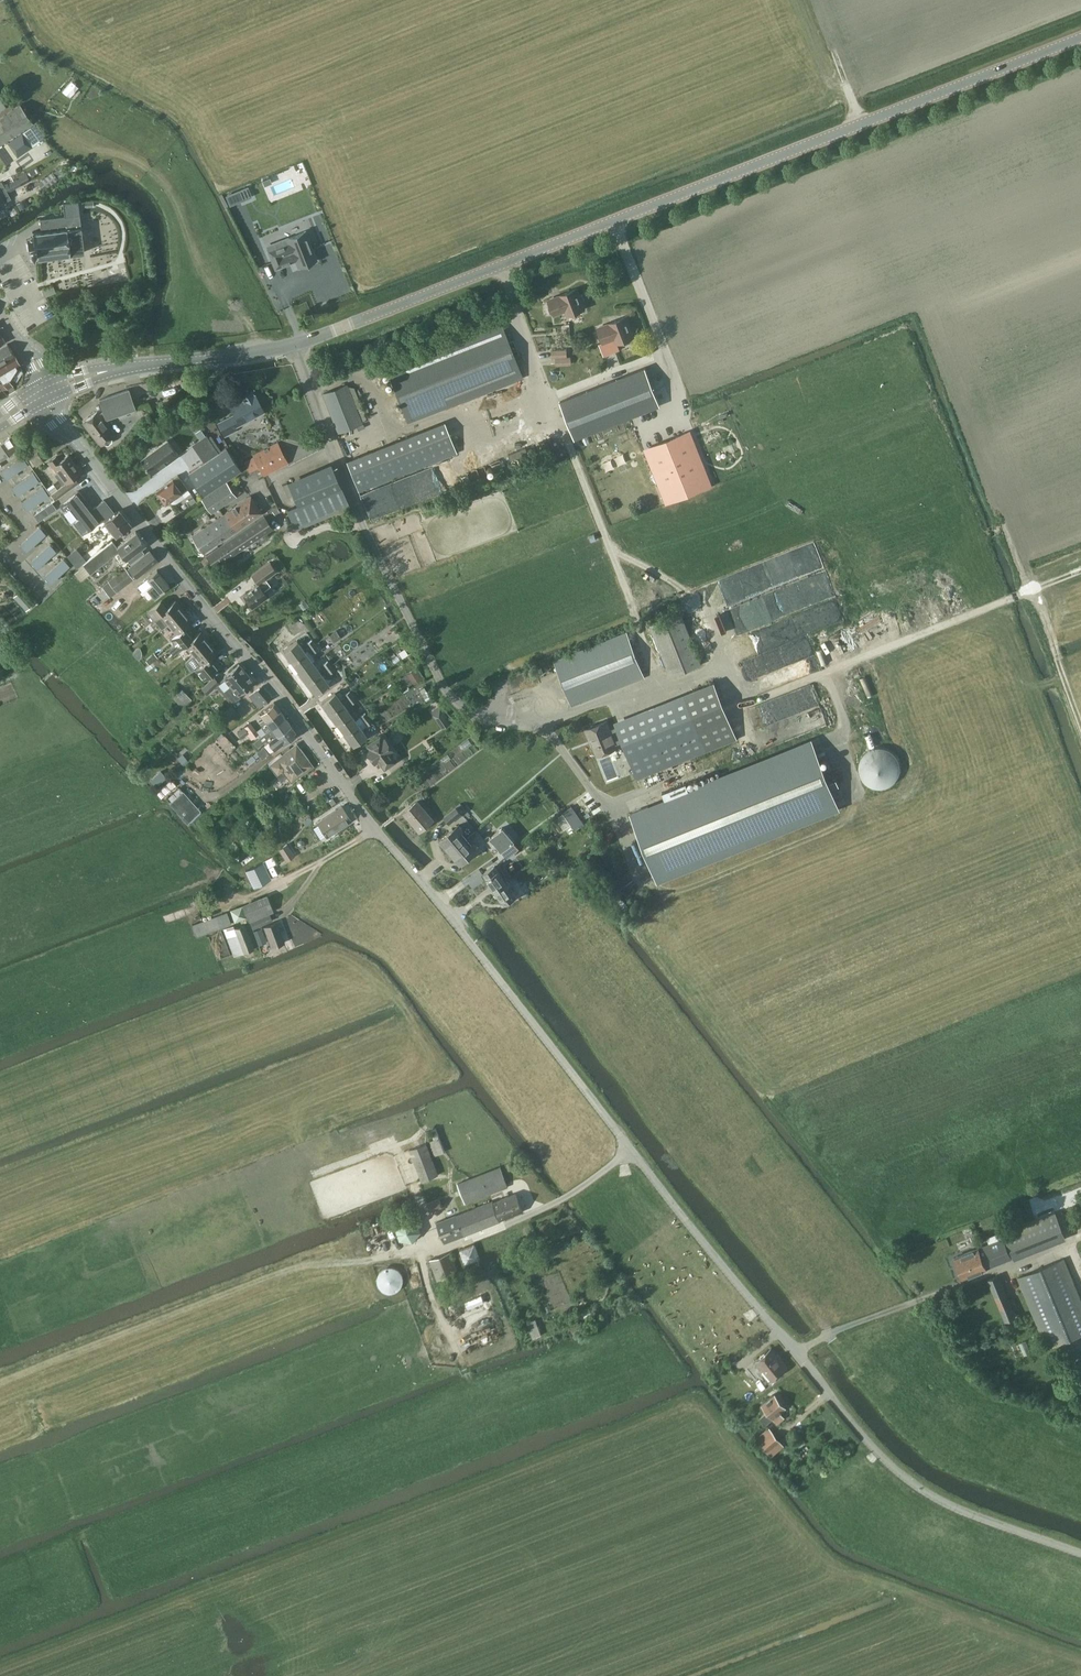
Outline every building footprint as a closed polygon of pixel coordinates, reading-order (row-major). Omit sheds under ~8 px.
[(33,122),(20,103),(0,117),(0,145),(33,122)] [(22,132),(8,142),(18,156),(32,146),(22,132)] [(53,172),(39,183),(44,190),(59,179),(53,172)] [(17,179),(21,185),(31,180),(27,174),(17,179)] [(11,191),(21,185),(17,179),(8,184),(11,191)] [(227,196),(230,204),(251,195),(247,187),(227,196)] [(0,195),(0,204),(11,198),(7,191),(0,195)] [(42,257),(80,253),(76,216),(40,220),(41,232),(33,233),(34,241),(28,241),(29,250),(35,250),(36,258),(37,258),(42,257)] [(282,240),(267,246),(276,268),(290,262),(289,258),(295,255),(299,267),(316,260),(305,231),(288,238),(288,239),(282,242),(282,240)] [(45,296),(46,296),(56,292),(53,285),(43,290),(45,296)] [(579,296),(576,289),(560,295),(561,296),(548,301),(554,315),(566,310),(569,315),(584,309),(581,302),(585,300),(582,294),(579,296)] [(634,337),(626,316),(610,323),(611,324),(598,329),(604,342),(616,337),(618,343),(634,337)] [(408,423),(522,378),(501,323),(387,368),(408,423)] [(15,355),(7,344),(0,348),(0,365),(15,355)] [(567,349),(551,350),(551,358),(556,357),(556,365),(571,364),(571,356),(567,356),(567,349)] [(7,387),(8,389),(14,385),(11,381),(21,367),(19,365),(20,364),(15,355),(0,365),(0,375),(7,387)] [(575,439),(661,405),(646,368),(561,402),(575,439)] [(182,382),(181,376),(154,380),(155,381),(156,386),(182,382)] [(339,433),(362,424),(346,384),(323,393),(339,433)] [(97,411),(83,422),(101,445),(104,442),(106,444),(109,444),(112,441),(113,438),(111,436),(115,434),(104,420),(107,419),(136,409),(129,389),(127,390),(100,399),(104,411),(100,414),(97,411)] [(254,394),(252,390),(241,395),(244,400),(231,407),(234,414),(217,423),(225,437),(238,430),(237,427),(265,412),(255,394),(254,394)] [(359,492),(457,453),(445,422),(347,461),(359,492)] [(687,434),(649,449),(668,495),(705,480),(687,434)] [(19,446),(18,445),(11,435),(0,443),(0,459),(19,446)] [(216,449),(207,435),(192,445),(204,462),(188,472),(204,495),(242,470),(226,447),(225,447),(223,445),(216,449)] [(153,474),(166,464),(179,455),(168,439),(142,459),(153,474)] [(263,476),(288,463),(278,443),(253,456),(254,457),(244,462),(249,472),(259,467),(263,476)] [(36,465),(44,460),(38,452),(31,458),(36,465)] [(22,455),(1,470),(6,478),(28,463),(22,455)] [(81,472),(69,455),(60,461),(57,456),(48,462),(52,468),(53,467),(57,473),(55,474),(63,485),(51,493),(55,499),(78,482),(74,477),(81,472)] [(297,530),(350,506),(330,463),(288,482),(298,505),(288,510),(297,530)] [(34,472),(12,487),(17,495),(39,480),(34,472)] [(165,485),(157,491),(166,503),(182,492),(188,487),(178,474),(164,484),(165,485)] [(227,481),(202,498),(212,513),(212,512),(237,496),(236,495),(241,492),(234,482),(230,486),(227,481)] [(43,487),(21,502),(27,510),(49,495),(43,487)] [(102,518),(113,510),(104,499),(93,508),(79,490),(60,505),(83,534),(102,519),(103,518),(102,518)] [(203,552),(262,512),(251,495),(192,536),(203,552)] [(35,514),(35,513),(34,514),(39,521),(50,513),(45,507),(35,514)] [(103,518),(102,519),(103,519),(116,535),(131,524),(130,523),(131,522),(121,510),(120,511),(120,510),(115,513),(113,510),(102,518),(103,518)] [(265,515),(206,555),(215,567),(273,527),(265,515)] [(40,526),(20,543),(26,551),(46,533),(40,526)] [(83,564),(73,572),(80,581),(91,573),(120,551),(121,552),(126,559),(127,559),(130,563),(144,552),(141,548),(147,544),(136,530),(126,537),(127,537),(116,545),(113,540),(83,563),(83,564)] [(50,543),(30,560),(37,568),(57,550),(50,543)] [(137,577),(158,560),(150,550),(129,568),(137,577)] [(63,558),(44,575),(50,583),(70,565),(63,558)] [(252,607),(268,595),(264,589),(271,584),(267,580),(266,578),(277,570),(271,562),(253,575),(259,583),(243,594),(252,607)] [(116,592),(123,587),(134,579),(125,567),(114,576),(108,581),(116,592)] [(154,597),(169,584),(157,570),(147,578),(152,583),(147,588),(154,597)] [(21,590),(15,596),(27,609),(33,603),(21,590)] [(168,624),(184,610),(176,600),(168,606),(161,599),(148,610),(162,628),(167,624),(168,624)] [(175,644),(188,633),(184,628),(193,621),(184,610),(168,624),(175,633),(170,637),(175,644)] [(670,677),(702,665),(682,612),(650,625),(670,677)] [(175,643),(168,648),(174,655),(185,645),(186,646),(193,655),(210,641),(201,631),(192,638),(188,633),(175,644),(175,643)] [(572,706),(645,677),(627,632),(554,661),(572,706)] [(310,647),(315,644),(312,639),(307,643),(310,647)] [(291,660),(305,650),(297,640),(284,650),(291,660)] [(210,641),(193,655),(200,664),(195,668),(205,680),(220,668),(211,657),(218,651),(210,641)] [(315,644),(310,647),(313,653),(319,649),(315,644)] [(403,657),(408,654),(405,649),(400,653),(403,657)] [(299,670),(314,659),(308,650),(306,651),(305,650),(291,660),(299,670)] [(150,664),(158,657),(154,653),(146,660),(150,664)] [(307,681),(321,672),(313,662),(315,660),(314,659),(299,670),(307,681)] [(219,683),(217,685),(223,692),(231,703),(240,696),(238,693),(253,680),(239,663),(223,676),(224,677),(219,682),(219,683)] [(331,664),(325,668),(329,674),(335,670),(331,664)] [(417,667),(407,673),(414,683),(424,677),(417,667)] [(321,672),(307,681),(316,694),(329,684),(321,672)] [(607,719),(585,728),(597,756),(618,747),(617,744),(623,741),(638,779),(707,751),(738,739),(715,682),(684,694),(615,722),(617,727),(611,729),(607,719)] [(258,708),(272,697),(263,686),(249,696),(258,708)] [(425,700),(431,697),(425,687),(420,690),(425,700)] [(183,707),(192,698),(182,688),(173,697),(183,707)] [(329,712),(342,701),(335,692),(321,702),(329,712)] [(352,694),(347,698),(352,704),(357,700),(352,694)] [(379,709),(385,705),(382,700),(376,704),(379,709)] [(338,725),(352,715),(342,701),(329,712),(338,725)] [(265,721),(280,710),(274,702),(259,713),(263,719),(260,721),(263,726),(267,723),(265,721)] [(178,703),(174,707),(178,712),(183,707),(178,703)] [(220,716),(216,719),(222,725),(225,723),(225,724),(239,712),(231,704),(219,715),(220,716)] [(266,732),(286,717),(280,710),(265,721),(267,723),(263,726),(261,727),(265,732),(266,732)] [(352,715),(338,725),(346,735),(359,725),(364,721),(369,717),(365,712),(356,719),(352,715)] [(265,732),(253,742),(257,747),(266,741),(270,738),(271,739),(273,738),(272,737),(275,734),(276,735),(291,724),(286,717),(266,732),(265,732)] [(369,717),(364,721),(367,726),(373,722),(369,717)] [(249,732),(249,733),(255,728),(251,722),(245,726),(237,732),(242,738),(249,732)] [(270,738),(266,741),(267,743),(268,741),(274,749),(282,743),(297,732),(291,724),(276,735),(275,734),(272,737),(273,738),(271,739),(270,738)] [(359,725),(346,735),(353,745),(367,735),(362,728),(359,725)] [(255,728),(249,733),(253,737),(259,733),(255,728)] [(382,738),(381,736),(369,744),(372,749),(368,752),(374,761),(378,758),(385,768),(395,760),(392,755),(393,754),(392,753),(395,751),(385,736),(382,738)] [(664,799),(629,813),(657,883),(840,809),(812,739),(688,789),(686,783),(661,793),(664,799)] [(291,782),(314,765),(297,743),(269,764),(282,781),(287,777),(291,782)] [(240,745),(236,749),(240,754),(244,750),(240,745)] [(263,746),(256,752),(262,758),(269,753),(263,746)] [(182,754),(177,758),(183,765),(188,761),(182,754)] [(252,755),(246,760),(249,764),(256,759),(252,755)] [(180,768),(174,774),(178,779),(184,774),(180,768)] [(161,771),(150,780),(155,786),(166,777),(161,771)] [(179,787),(168,797),(171,801),(169,804),(187,824),(201,812),(183,791),(179,787)] [(420,831),(435,819),(419,800),(404,813),(420,831)] [(318,824),(313,827),(320,838),(325,835),(326,837),(351,821),(342,806),(317,822),(318,824)] [(450,824),(460,815),(462,813),(457,807),(444,818),(450,824)] [(580,817),(572,824),(576,829),(585,822),(580,817)] [(471,845),(462,834),(465,831),(460,825),(440,841),(459,864),(479,848),(475,843),(471,845)] [(286,861),(295,855),(287,843),(279,848),(286,861)] [(271,879),(263,862),(245,870),(253,887),(271,879)] [(494,889),(507,880),(499,869),(498,869),(495,865),(483,874),(494,889)] [(507,880),(494,889),(505,905),(517,897),(514,892),(515,892),(507,880)] [(261,896),(242,904),(249,921),(250,921),(270,913),(274,911),(267,894),(261,896)] [(197,936),(231,923),(227,912),(192,925),(197,936)] [(270,913),(250,921),(253,928),(273,921),(270,913)] [(271,947),(284,942),(277,921),(263,925),(271,947)] [(234,928),(244,953),(254,948),(246,924),(234,928)] [(234,957),(244,953),(234,928),(234,925),(223,929),(234,957)] [(435,1156),(445,1152),(436,1129),(426,1133),(435,1156)] [(422,1181),(439,1174),(426,1143),(409,1150),(422,1181)] [(465,1203),(508,1187),(501,1167),(457,1184),(465,1203)] [(523,1211),(517,1193),(493,1202),(492,1201),(436,1222),(444,1243),(501,1222),(500,1220),(523,1211)] [(431,1213),(443,1209),(439,1198),(427,1203),(431,1213)] [(1014,1260),(1067,1239),(1056,1211),(1004,1232),(1014,1260)] [(415,1243),(423,1233),(418,1220),(405,1219),(397,1229),(402,1241),(415,1243)] [(963,1278),(1012,1258),(1004,1237),(954,1257),(963,1278)] [(437,1281),(459,1273),(451,1253),(430,1260),(437,1281)] [(1080,1335),(1080,1299),(1064,1259),(1018,1278),(1047,1349),(1080,1335)] [(378,1278),(378,1280),(378,1283),(380,1286),(381,1288),(383,1290),(384,1291),(386,1292),(390,1293),(393,1292),(396,1292),(398,1290),(401,1288),(402,1285),(403,1282),(404,1279),(403,1276),(402,1273),(400,1271),(397,1269),(395,1268),(392,1267),(388,1267),(386,1268),(383,1270),(381,1272),(379,1275),(378,1278)] [(1005,1322),(1017,1317),(1000,1275),(988,1280),(1005,1322)] [(535,1319),(526,1323),(532,1339),(541,1336),(535,1319)] [(758,1371),(759,1373),(768,1384),(775,1379),(774,1377),(788,1366),(778,1354),(777,1354),(771,1348),(754,1362),(760,1370),(758,1371)] [(775,1394),(760,1406),(766,1412),(763,1415),(769,1422),(774,1419),(778,1424),(785,1418),(780,1413),(787,1408),(775,1394)] [(769,1427),(756,1438),(771,1457),(784,1446),(769,1427)]
